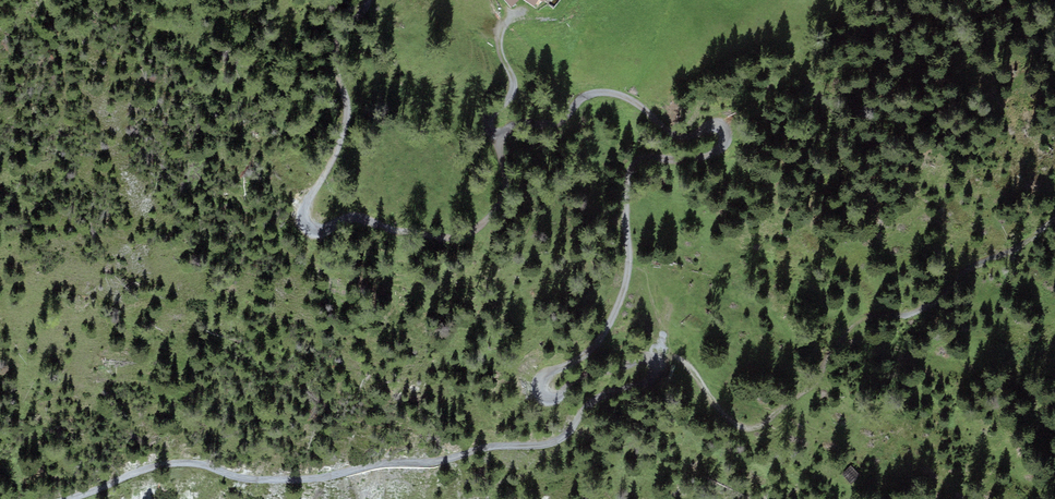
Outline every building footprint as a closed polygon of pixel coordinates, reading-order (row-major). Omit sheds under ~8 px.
[(510,9),(519,0),(503,0),(510,9)] [(537,9),(544,0),(524,0),(537,9)]
